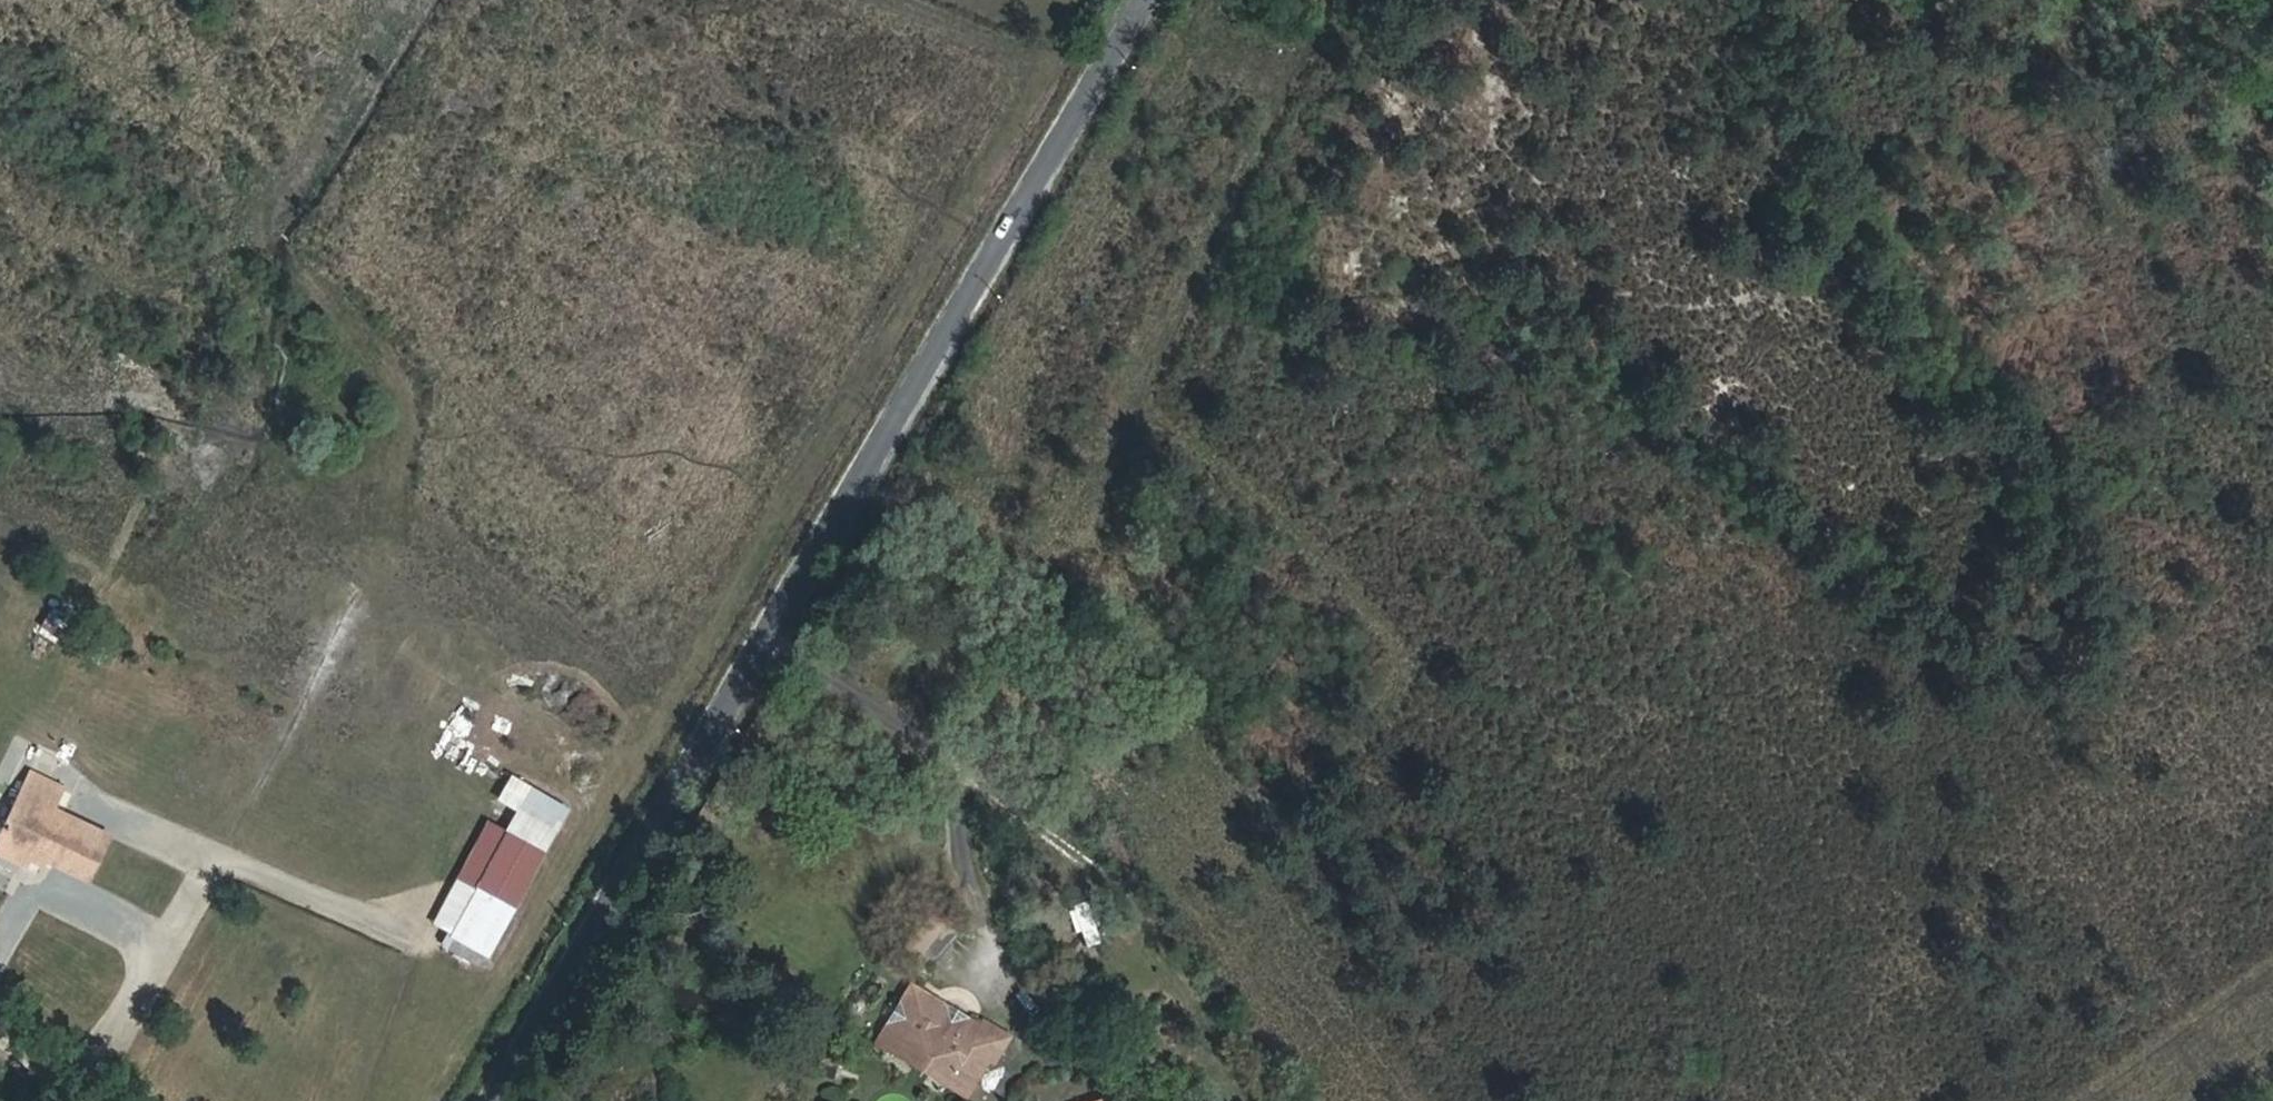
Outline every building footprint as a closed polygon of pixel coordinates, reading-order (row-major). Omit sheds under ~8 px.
[(109,837),(51,809),(61,789),(29,774),(0,833),(0,853),(24,864),(29,854),(88,882),(109,837)] [(451,938),(486,957),(554,831),(519,812),(451,938)] [(1084,901),(1066,907),(1079,949),(1097,943),(1084,901)] [(881,1039),(895,1048),(916,1013),(986,1056),(991,1058),(1004,1038),(983,1025),(980,1031),(910,989),(881,1039)] [(916,1013),(895,1048),(964,1090),(986,1056),(916,1013)]
